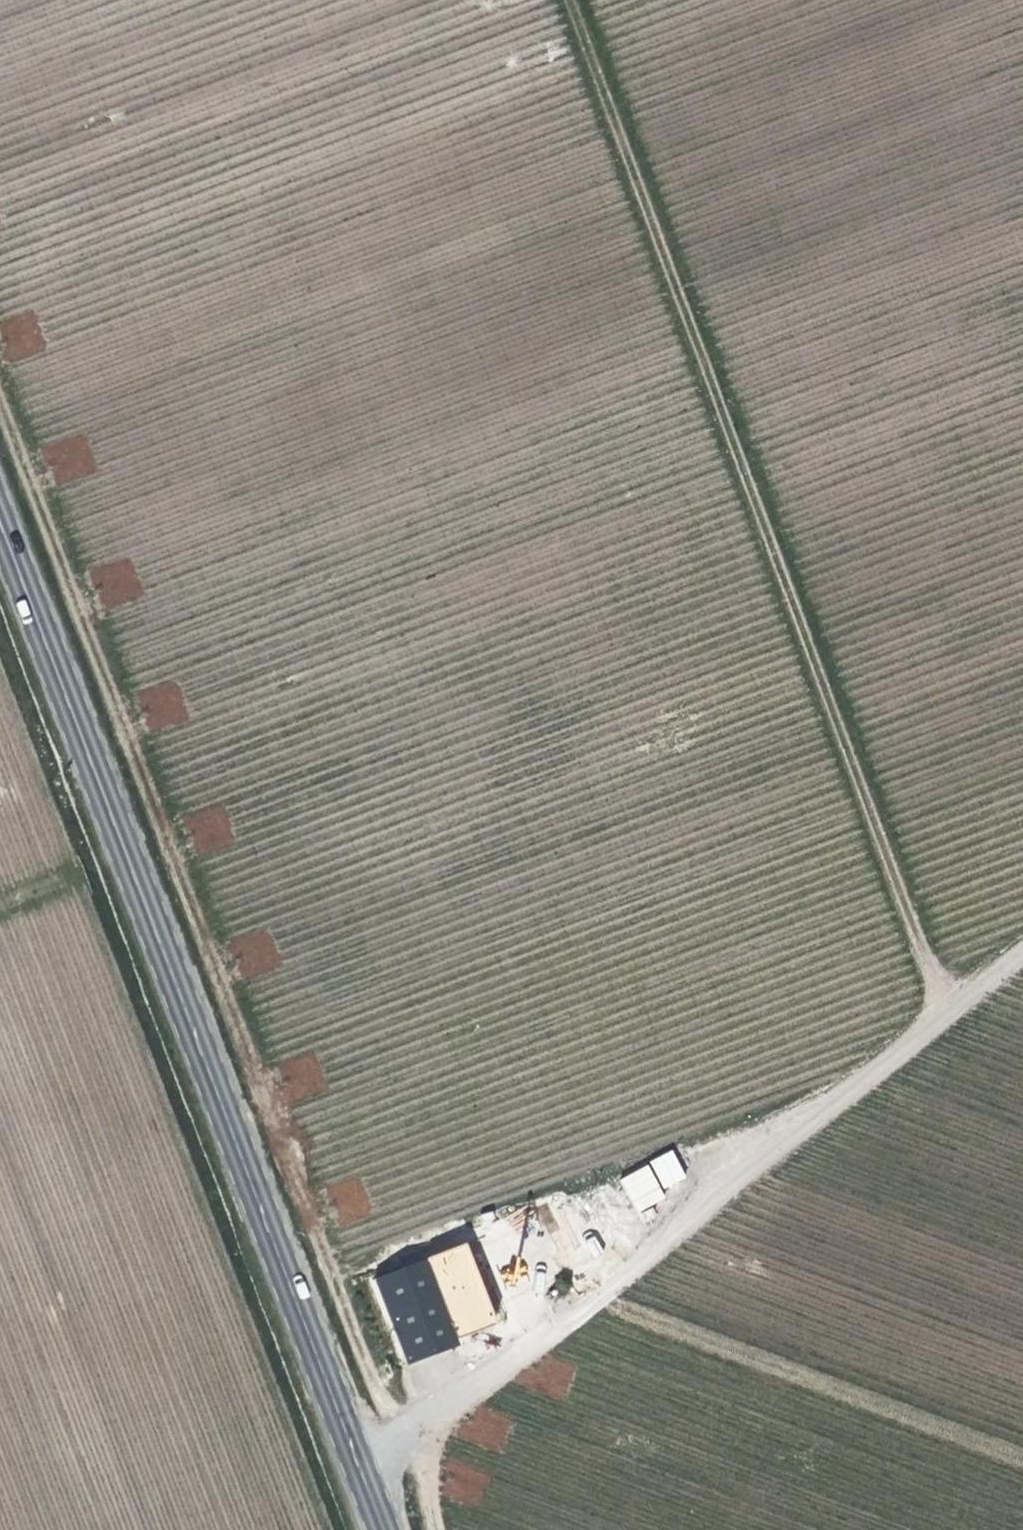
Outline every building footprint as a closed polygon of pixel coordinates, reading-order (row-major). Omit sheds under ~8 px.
[(662,1189),(687,1178),(674,1150),(619,1176),(636,1212),(666,1198),(662,1189)] [(455,1238),(435,1246),(466,1330),(486,1322),(455,1238)] [(435,1246),(385,1264),(417,1348),(466,1330),(435,1246)]
